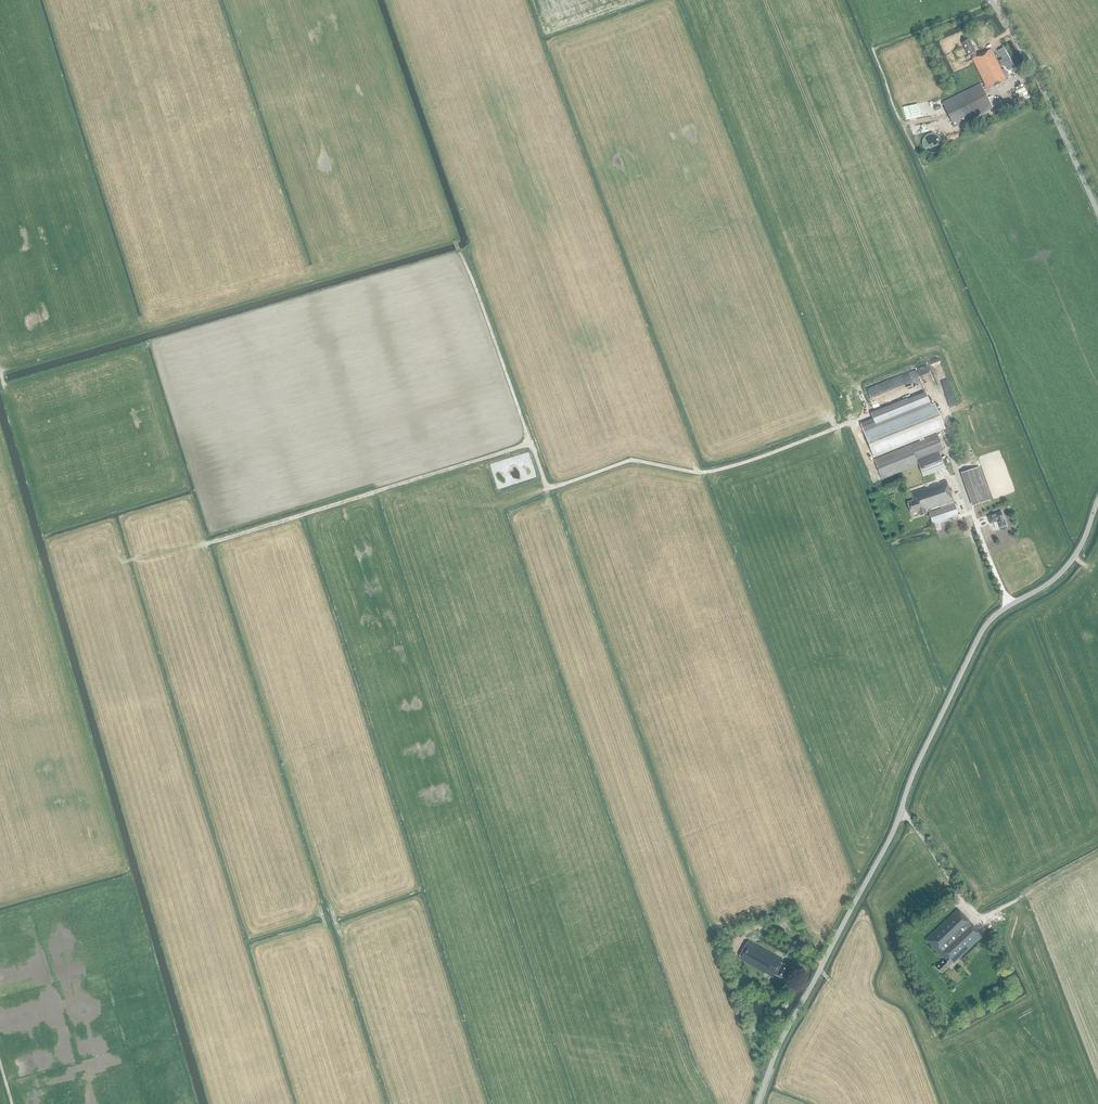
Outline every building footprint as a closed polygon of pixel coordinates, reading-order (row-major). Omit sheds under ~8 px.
[(977,56),(968,39),(961,43),(968,56),(971,55),(973,58),(972,59),(986,86),(983,87),(980,83),(942,102),(954,127),(993,108),(985,90),(987,89),(987,90),(1006,80),(990,49),(977,56)] [(1014,67),(1003,48),(998,51),(1002,59),(1000,61),(1003,67),(1005,65),(1009,71),(1014,67)] [(916,367),(920,376),(926,374),(922,365),(916,367)] [(870,413),(876,428),(931,405),(926,392),(907,399),(907,398),(870,413)] [(931,405),(876,428),(863,433),(874,458),(919,439),(920,441),(874,460),(882,480),(918,465),(922,477),(945,468),(939,452),(943,451),(937,434),(923,440),(923,438),(944,429),(934,404),(931,405)] [(991,499),(979,466),(961,473),(972,506),(991,499)] [(959,515),(946,480),(911,493),(914,501),(907,503),(911,514),(919,511),(921,516),(927,514),(926,511),(940,506),(941,509),(929,513),(933,524),(959,515)] [(1006,525),(1002,512),(989,516),(991,523),(997,520),(1000,527),(1006,525)] [(983,936),(958,909),(925,939),(945,960),(936,968),(941,974),(954,962),(954,963),(983,936)] [(783,960),(749,941),(739,959),(773,978),(774,975),(783,980),(790,968),(781,963),(783,960)]
